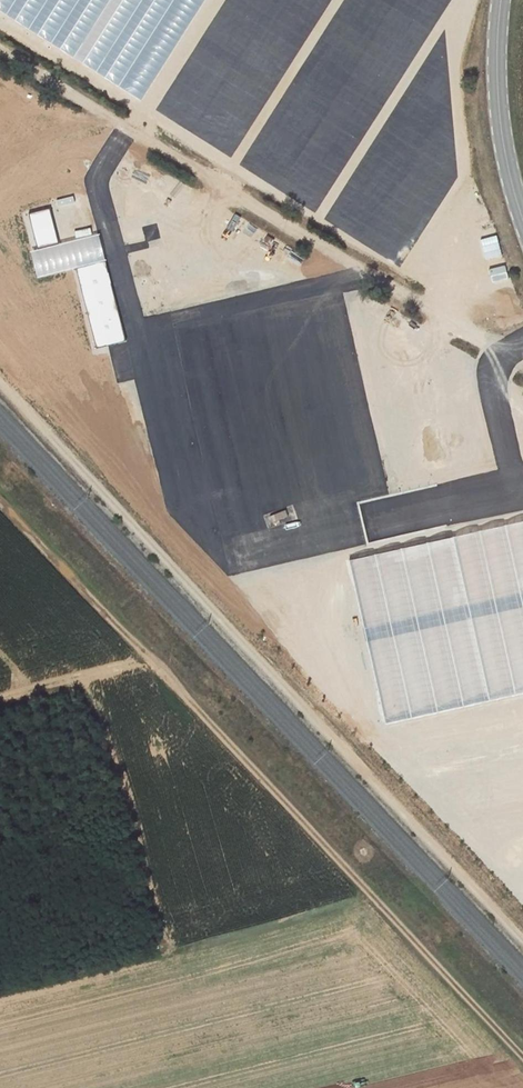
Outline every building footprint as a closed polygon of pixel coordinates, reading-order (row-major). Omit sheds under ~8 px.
[(139,99),(203,0),(0,0),(0,12),(139,99)] [(349,556),(388,727),(522,696),(522,516),(349,556)]
